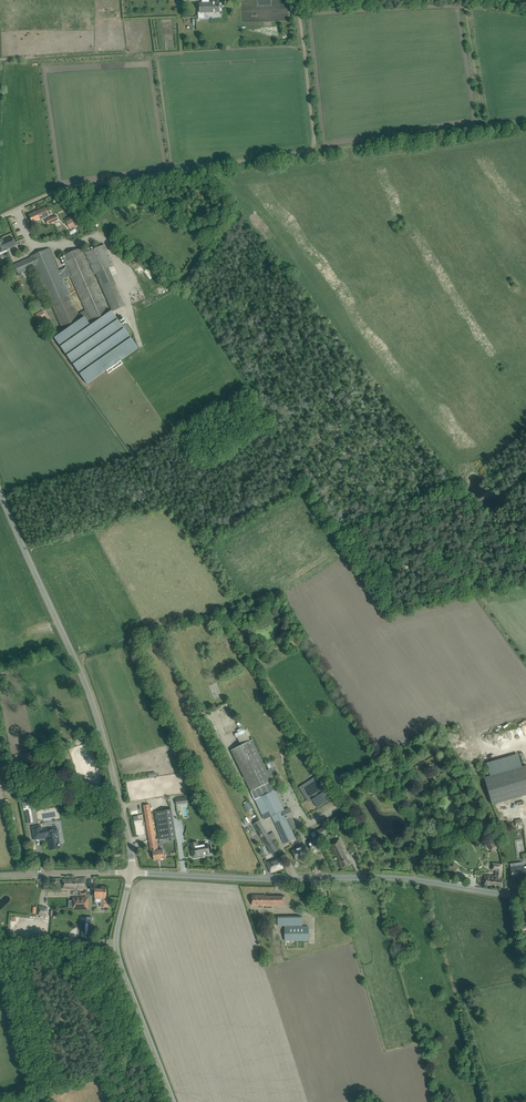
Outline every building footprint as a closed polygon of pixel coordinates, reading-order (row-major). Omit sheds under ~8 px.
[(217,9),(219,8),(218,0),(211,0),(209,0),(199,0),(196,0),(196,10),(199,10),(199,9),(207,9),(207,10),(210,10),(210,9),(211,9),(217,9)] [(45,208),(29,215),(33,223),(49,216),(45,208)] [(60,220),(58,215),(48,219),(49,224),(60,220)] [(71,230),(80,224),(75,216),(66,222),(71,230)] [(8,250),(7,249),(16,245),(12,237),(7,239),(8,241),(4,242),(3,238),(0,240),(0,253),(8,250)] [(31,257),(14,265),(19,275),(35,267),(62,328),(80,320),(81,319),(78,314),(63,280),(70,276),(85,310),(90,322),(110,313),(110,312),(89,264),(90,264),(95,275),(96,274),(112,311),(125,306),(109,268),(114,266),(105,245),(85,253),(89,261),(88,262),(82,248),(62,256),(67,268),(59,271),(49,248),(31,257)] [(32,315),(37,322),(43,318),(39,310),(32,315)] [(81,320),(55,339),(87,384),(106,371),(109,374),(123,363),(121,360),(138,348),(128,334),(131,332),(126,324),(123,327),(113,313),(112,311),(110,312),(110,313),(90,322),(85,310),(78,314),(81,319),(80,320),(81,320)] [(460,723),(464,731),(469,728),(465,721),(460,723)] [(253,740),(231,750),(251,791),(273,781),(253,740)] [(484,777),(492,805),(525,795),(525,766),(484,777)] [(16,789),(14,780),(3,782),(5,792),(16,789)] [(317,780),(305,788),(313,801),(318,807),(330,799),(317,780)] [(271,782),(251,791),(265,819),(271,816),(285,843),(296,838),(287,820),(294,816),(290,807),(284,810),(271,782)] [(176,804),(188,803),(187,796),(175,797),(176,804)] [(247,812),(252,809),(249,802),(244,805),(247,812)] [(24,804),(26,823),(33,822),(31,803),(24,804)] [(149,804),(144,805),(151,852),(153,852),(154,860),(158,859),(157,851),(154,851),(153,845),(154,845),(153,841),(157,840),(157,839),(156,839),(154,830),(155,830),(151,804),(149,804)] [(176,837),(172,809),(155,811),(159,840),(176,837)] [(319,810),(300,821),(306,831),(325,820),(319,810)] [(259,820),(254,823),(268,846),(267,846),(269,849),(272,854),(278,850),(275,846),(273,843),(272,841),(276,839),(272,832),(268,835),(267,833),(259,820)] [(325,834),(330,832),(326,825),(315,832),(320,840),(326,836),(325,834)] [(33,827),(34,833),(35,839),(48,837),(48,839),(49,839),(50,841),(49,841),(50,849),(60,848),(60,846),(59,844),(57,828),(47,830),(47,829),(41,830),(41,826),(33,827)] [(308,843),(309,846),(312,851),(321,846),(317,839),(308,843)] [(329,844),(340,863),(342,868),(352,863),(339,839),(329,844)] [(494,839),(487,843),(492,851),(499,847),(494,839)] [(154,845),(153,845),(154,851),(157,851),(158,859),(166,858),(165,853),(164,853),(164,849),(159,850),(157,840),(153,841),(154,845)] [(215,844),(199,843),(199,851),(202,851),(202,853),(214,853),(214,851),(215,851),(216,847),(214,847),(215,844)] [(305,846),(302,848),(301,847),(297,849),(297,850),(293,852),(296,859),(308,853),(305,846)] [(267,863),(271,873),(283,868),(279,858),(267,863)] [(448,864),(452,868),(455,872),(459,868),(452,861),(448,864)] [(524,868),(524,866),(511,868),(513,878),(521,877),(521,879),(525,878),(525,877),(525,868),(524,868)] [(86,878),(81,878),(75,878),(75,879),(62,879),(62,888),(65,888),(65,889),(81,889),(86,889),(86,878)] [(107,889),(95,889),(95,898),(101,898),(101,906),(106,906),(107,889)] [(86,892),(84,892),(83,892),(83,897),(73,897),(73,909),(89,909),(88,894),(86,894),(86,892)] [(252,895),(252,901),(252,905),(262,905),(262,907),(273,907),(273,906),(285,906),(285,896),(266,896),(266,897),(262,897),(262,895),(252,895)] [(44,907),(39,906),(38,916),(47,916),(48,909),(44,908),(44,907)] [(92,917),(87,917),(81,917),(81,940),(93,940),(92,917)] [(267,933),(263,921),(257,922),(262,934),(267,933)] [(309,941),(309,926),(285,926),(285,941),(309,941)]
